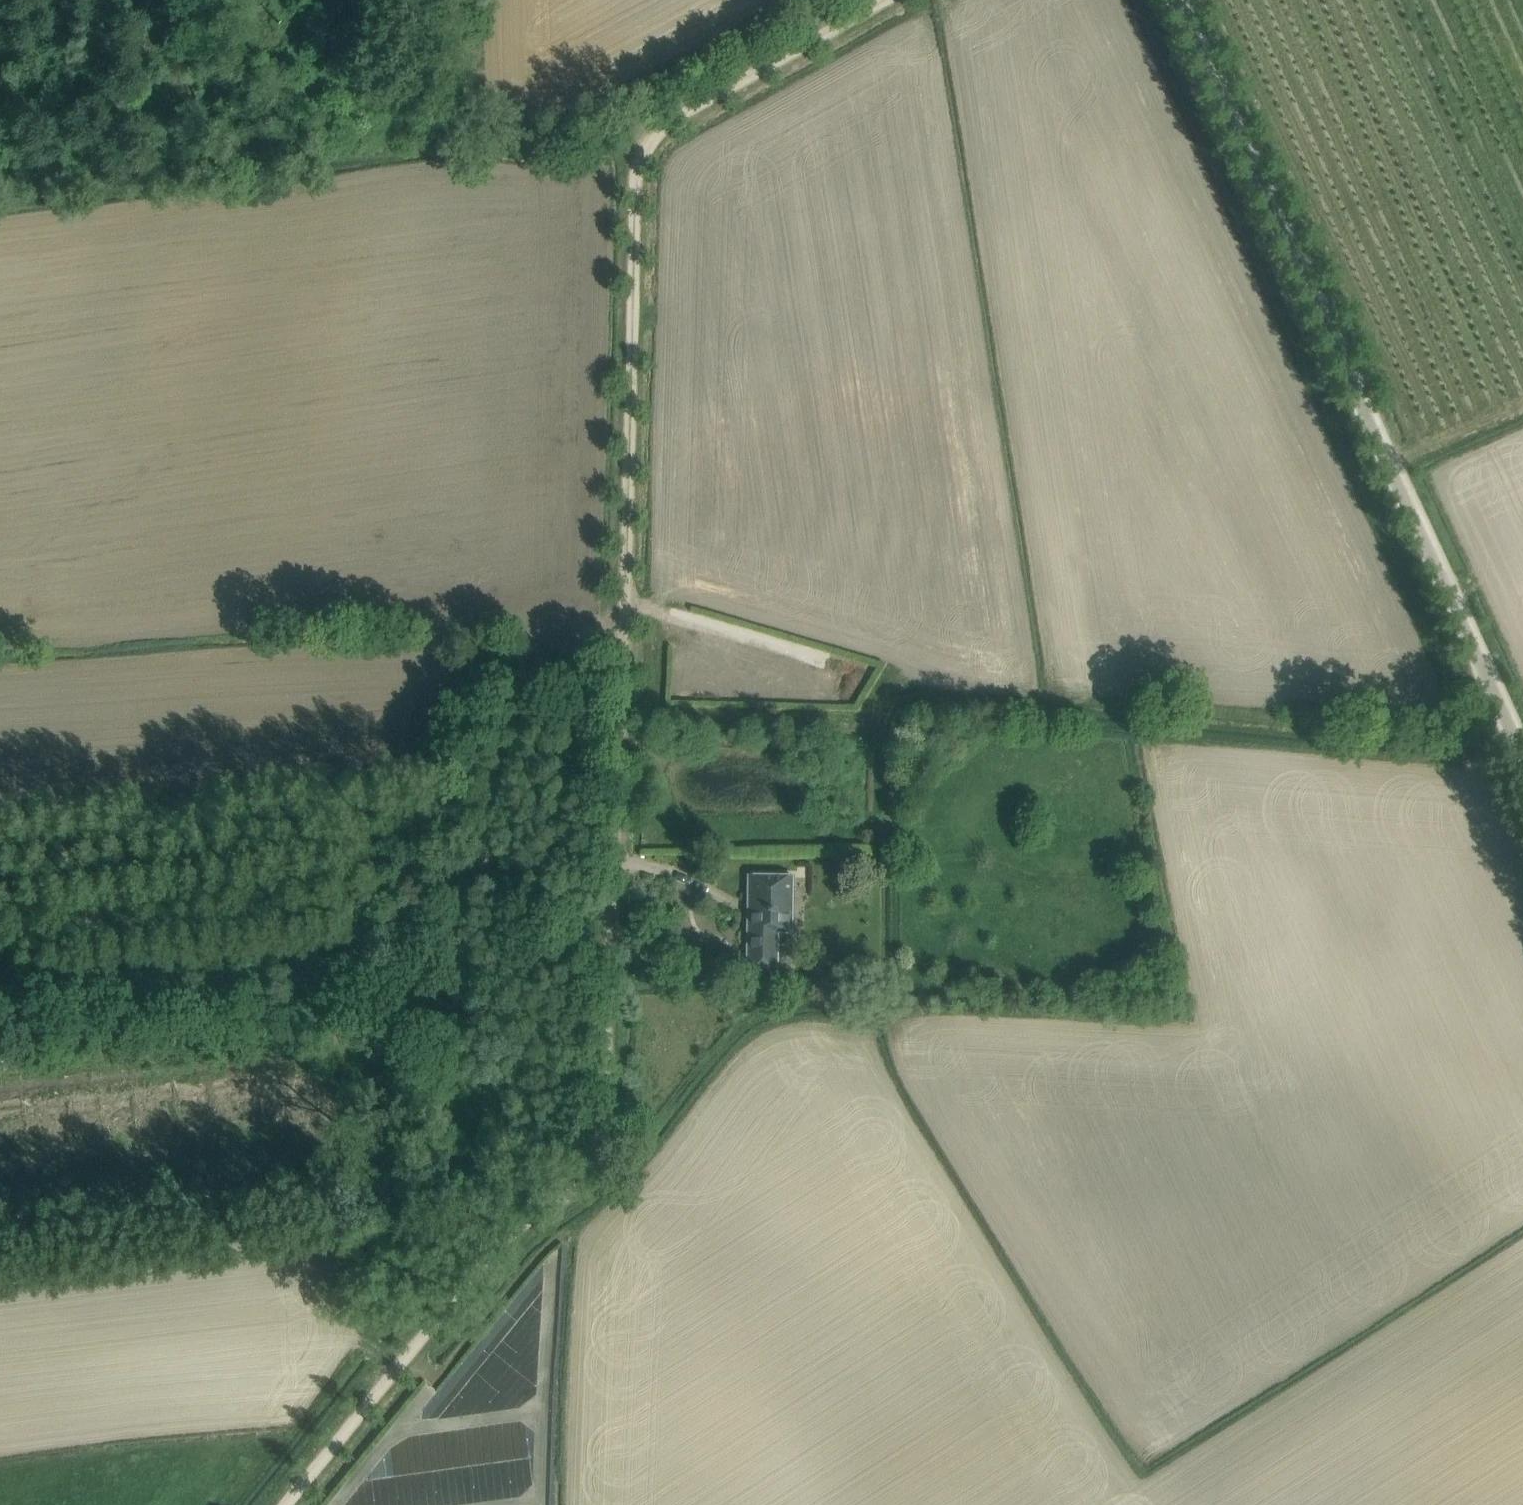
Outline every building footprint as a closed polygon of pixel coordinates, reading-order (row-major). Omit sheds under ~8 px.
[(794,876),(769,876),(749,876),(748,967),(779,967),(779,933),(793,933),(794,876)]
